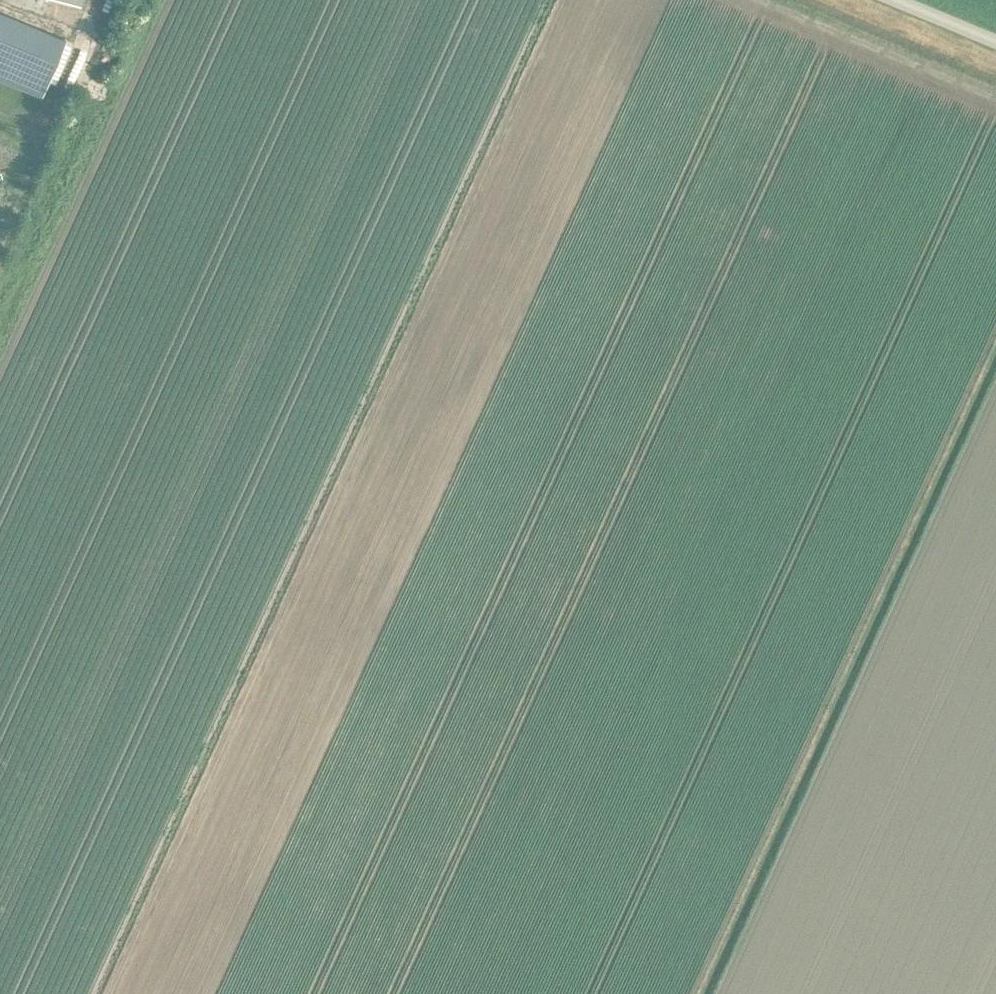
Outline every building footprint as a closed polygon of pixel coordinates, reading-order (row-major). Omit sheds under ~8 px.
[(42,95),(65,39),(0,12),(0,77),(42,95)]
